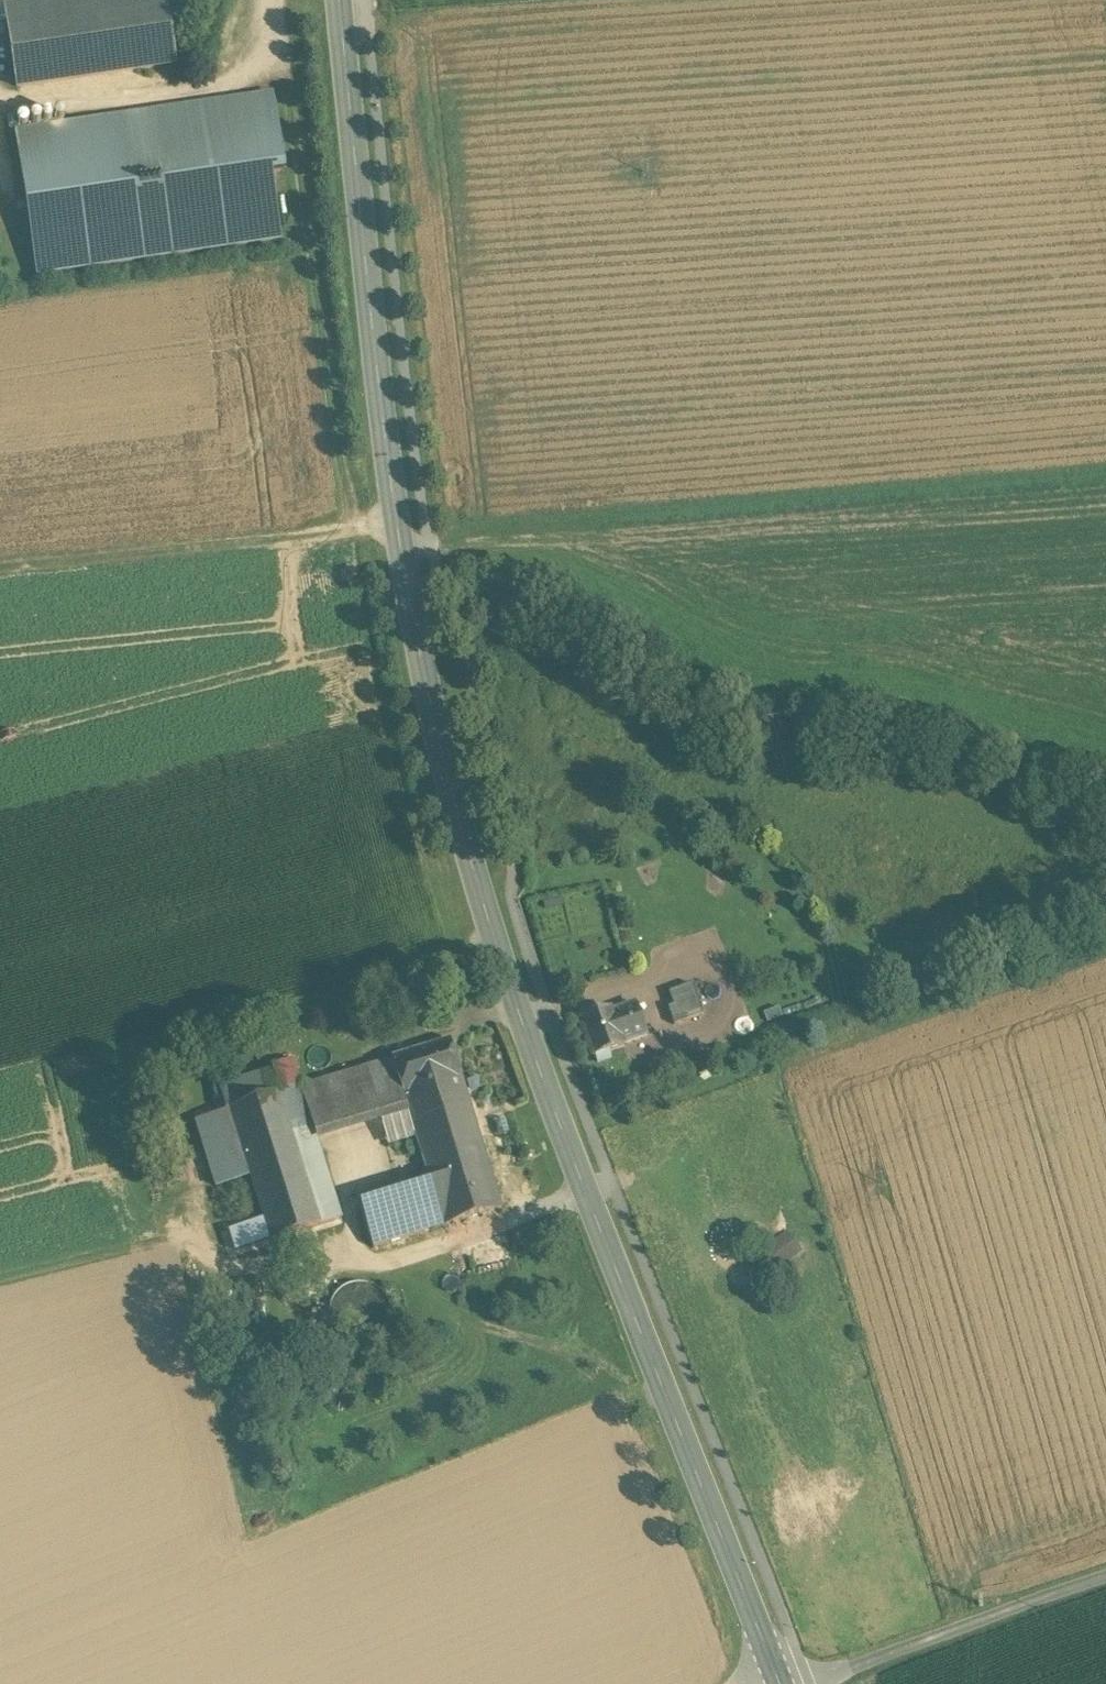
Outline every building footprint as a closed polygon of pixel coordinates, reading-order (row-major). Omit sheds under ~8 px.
[(85,10),(85,11),(95,77),(176,65),(166,0),(153,0),(85,10)] [(85,11),(7,23),(17,88),(95,77),(85,11)] [(269,163),(283,161),(273,95),(260,97),(269,163)] [(260,97),(16,133),(37,276),(281,240),(271,174),(284,172),(283,161),(269,163),(260,97)] [(693,982),(670,991),(674,1004),(669,1006),(675,1023),(704,1013),(693,982)] [(635,1003),(613,1011),(612,1009),(580,1020),(593,1056),(625,1044),(624,1042),(646,1034),(635,1003)] [(393,1059),(408,1106),(413,1123),(469,1106),(460,1077),(461,1076),(450,1041),(393,1059)] [(408,1106),(393,1059),(368,1067),(382,1114),(408,1106)] [(293,1063),(272,1070),(278,1089),(286,1086),(288,1091),(300,1087),(293,1063)] [(368,1067),(301,1088),(315,1134),(379,1114),(382,1114),(368,1067)] [(272,1070),(222,1086),(229,1110),(279,1094),(278,1089),(272,1070)] [(286,1086),(278,1089),(279,1094),(229,1110),(250,1175),(270,1241),(342,1218),(315,1134),(301,1088),(300,1087),(288,1091),(286,1086)] [(382,1114),(379,1114),(389,1146),(417,1137),(413,1123),(408,1106),(382,1114)] [(469,1106),(413,1123),(417,1137),(432,1183),(432,1184),(445,1224),(501,1207),(469,1106)] [(229,1110),(207,1117),(227,1182),(250,1175),(229,1110)] [(216,1186),(227,1182),(207,1117),(195,1120),(216,1186)] [(417,1189),(432,1184),(432,1183),(360,1205),(362,1211),(419,1194),(417,1189)] [(432,1184),(417,1189),(419,1194),(362,1211),(359,1213),(369,1248),(445,1224),(432,1184)] [(787,1233),(752,1260),(764,1277),(800,1250),(787,1233)] [(388,1325),(390,1313),(388,1302),(381,1292),(371,1285),(359,1283),(348,1286),(338,1292),(332,1302),(330,1314),(332,1325),(339,1335),(349,1342),(360,1344),(372,1341),(381,1335),(388,1325)]
